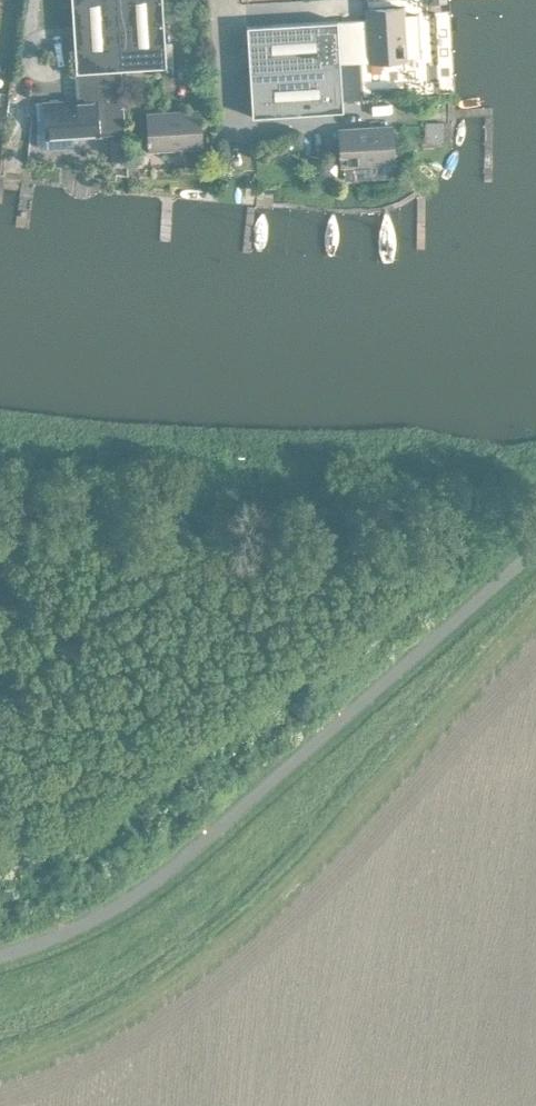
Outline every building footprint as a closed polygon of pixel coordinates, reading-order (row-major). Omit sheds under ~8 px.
[(74,62),(119,59),(115,0),(70,0),(74,62)] [(119,59),(164,56),(161,0),(115,0),(119,59)] [(335,10),(338,54),(417,49),(414,4),(401,5),(401,0),(364,0),(365,8),(335,10)] [(244,16),(247,61),(338,56),(338,54),(335,10),(244,16)] [(338,56),(247,61),(250,106),(341,101),(338,56)] [(119,59),(74,62),(73,62),(75,90),(32,92),(35,134),(39,137),(71,135),(70,127),(122,123),(119,59)] [(145,103),(147,140),(199,136),(197,100),(145,103)] [(337,119),(339,156),(341,156),(342,169),(369,167),(368,154),(391,153),(389,116),(337,119)]
